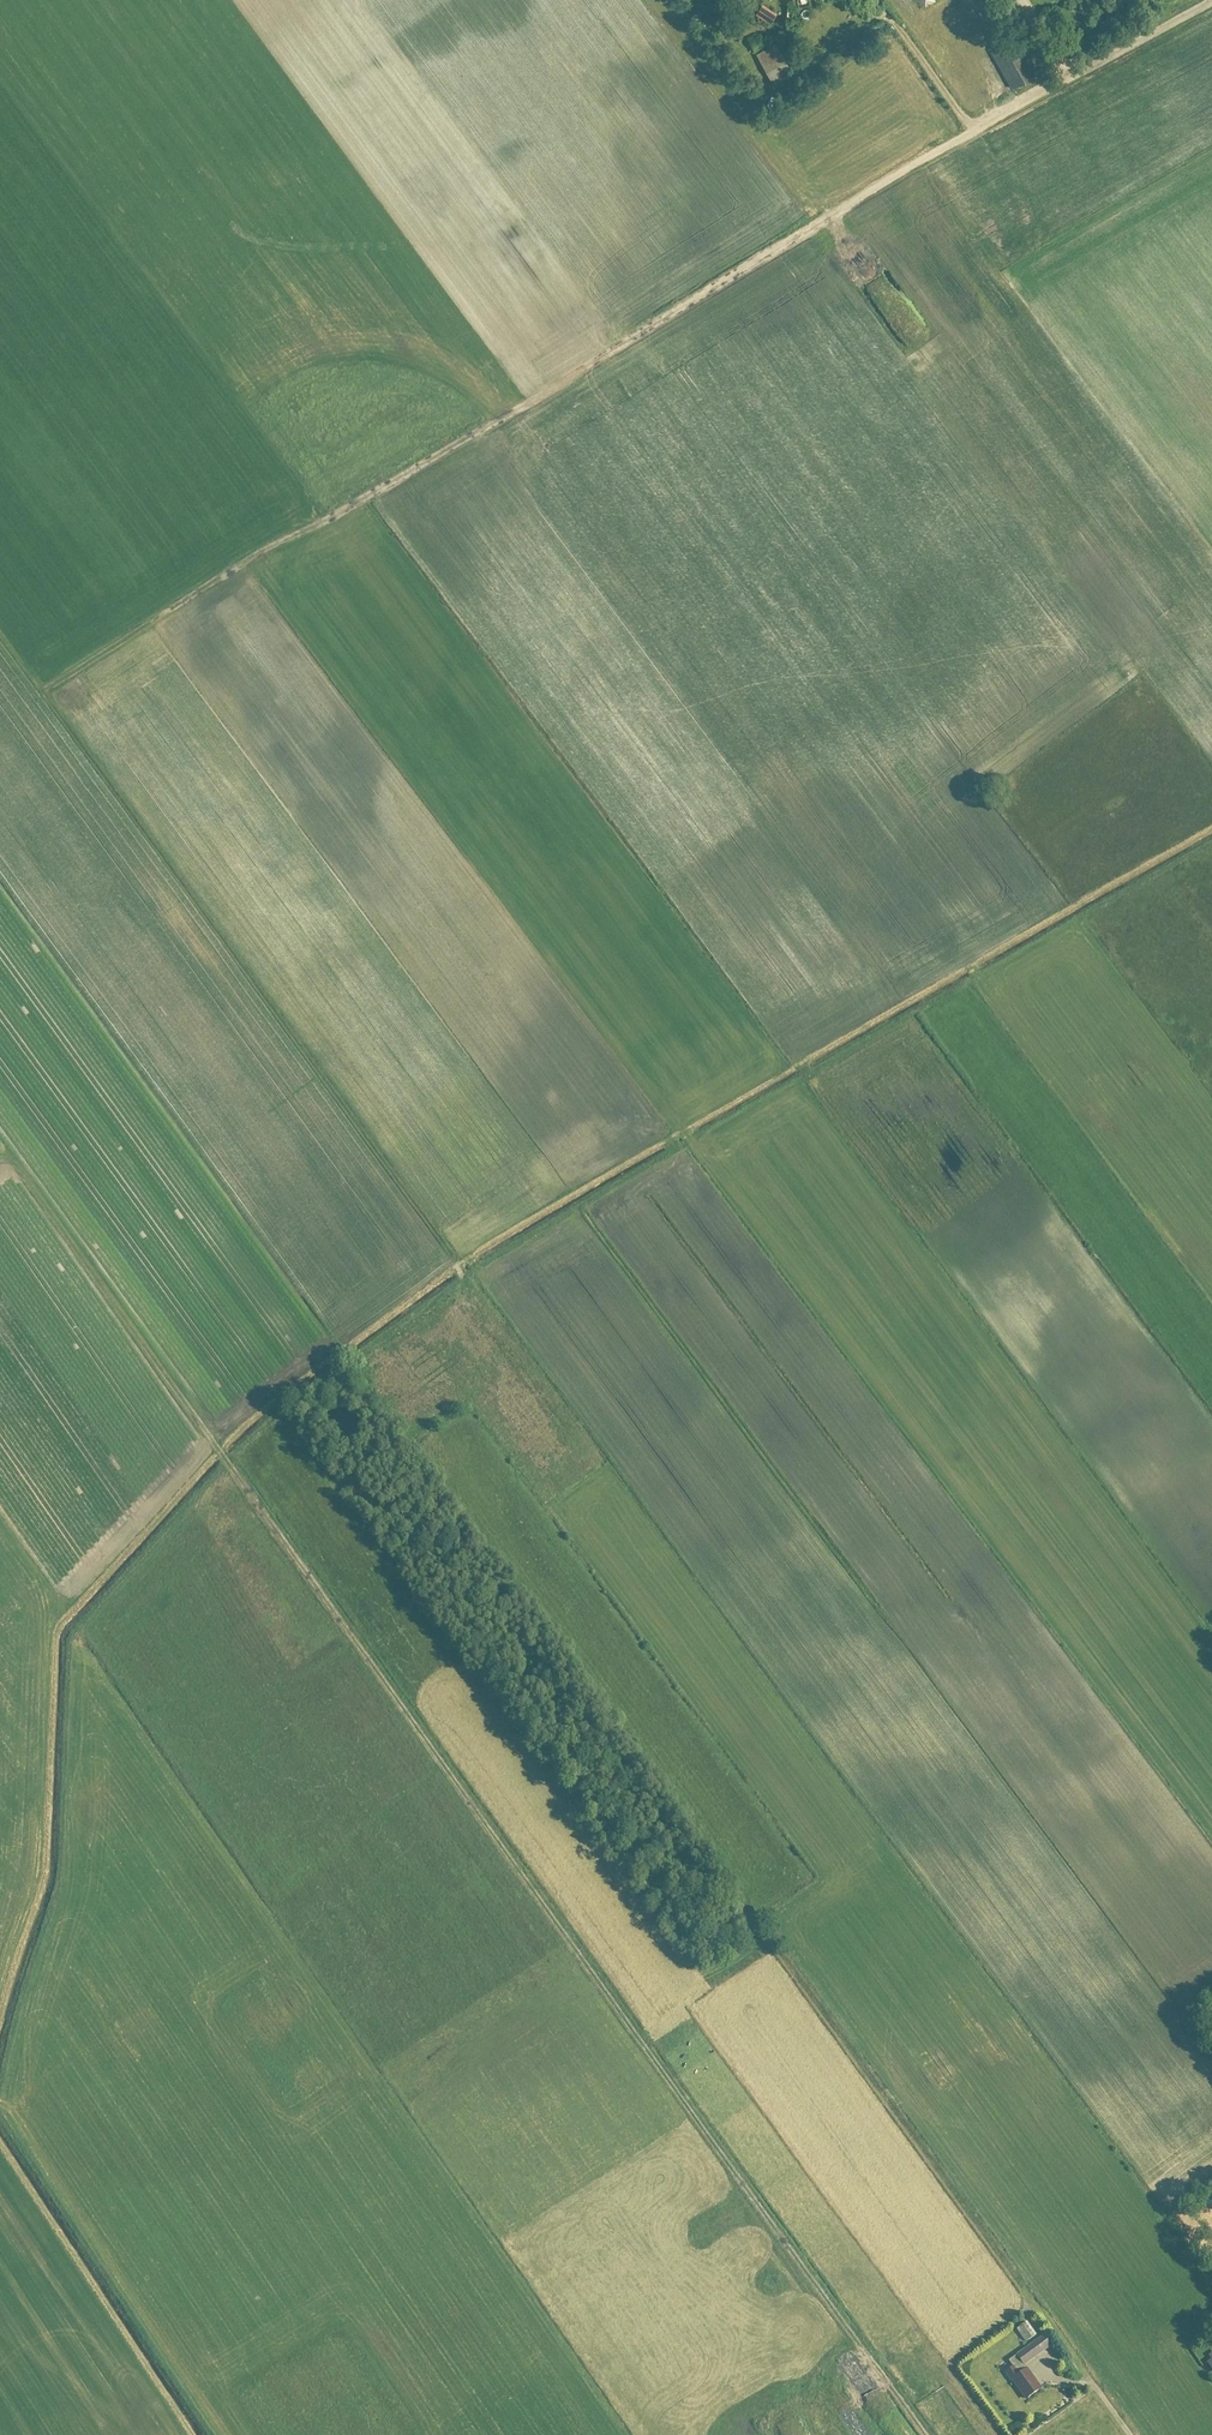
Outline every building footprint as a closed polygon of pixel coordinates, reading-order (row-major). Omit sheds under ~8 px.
[(756,13),(771,23),(779,11),(764,1),(756,13)] [(1011,90),(1039,73),(1018,35),(990,52),(1011,90)] [(751,156),(761,151),(751,134),(741,139),(751,156)] [(1026,2343),(1037,2335),(1027,2322),(1016,2329),(1026,2343)] [(1024,2366),(1053,2345),(1045,2335),(1015,2356),(1015,2357),(1009,2361),(1014,2367),(1006,2373),(1011,2381),(1012,2380),(1026,2400),(1041,2389),(1024,2366)]
